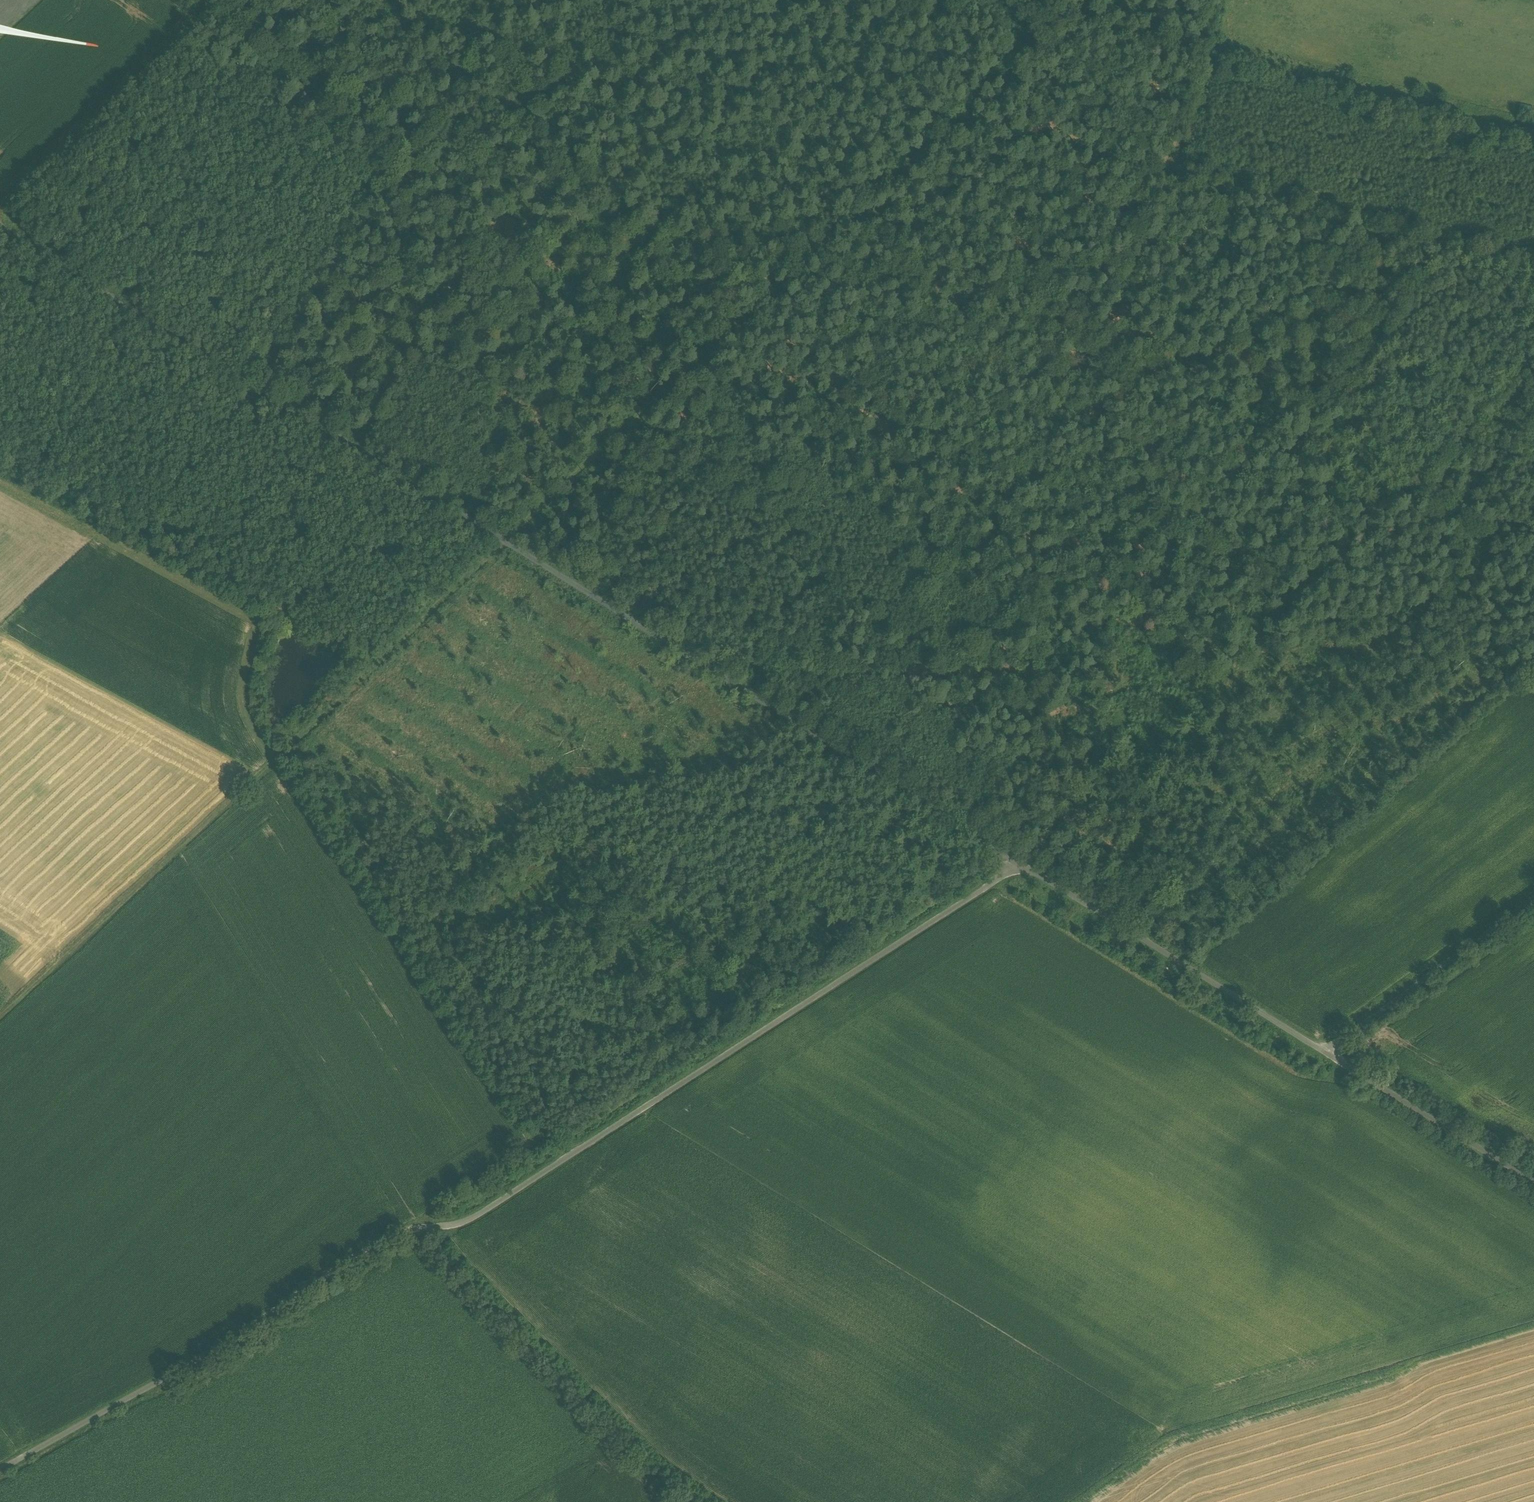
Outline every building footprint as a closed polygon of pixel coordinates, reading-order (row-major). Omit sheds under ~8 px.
[(1522,105),(1521,115),(1533,116),(1533,106),(1522,105)] [(1013,901),(1011,904),(1038,920),(1039,917),(1013,901)]
